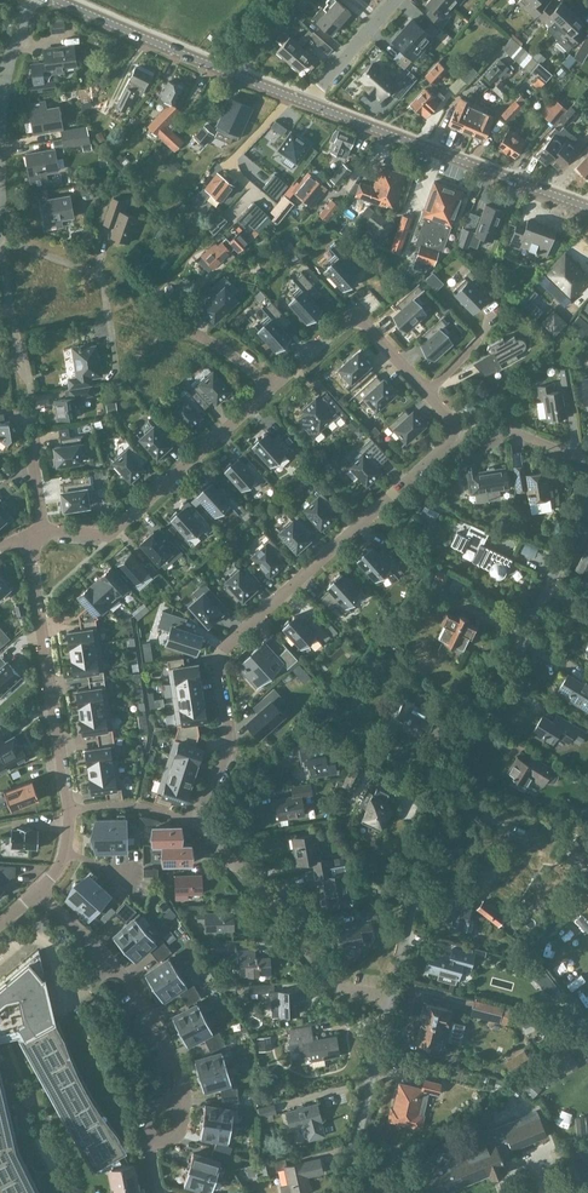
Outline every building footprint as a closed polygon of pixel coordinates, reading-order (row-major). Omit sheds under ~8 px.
[(337,0),(327,0),(326,2),(328,3),(323,8),(326,11),(341,24),(351,12),(337,0)] [(444,0),(429,0),(425,4),(432,9),(426,16),(440,28),(451,15),(446,11),(451,6),(444,0)] [(517,3),(522,7),(534,19),(537,16),(546,5),(540,0),(519,0),(517,3)] [(546,5),(537,16),(548,26),(546,30),(551,35),(555,31),(558,28),(572,12),(561,2),(556,8),(549,2),(546,5)] [(290,11),(296,16),(301,21),(307,16),(296,6),(290,11)] [(341,24),(326,11),(323,8),(321,7),(311,18),(316,22),(331,35),(341,24)] [(296,16),(290,11),(290,12),(280,22),(286,27),(296,16)] [(555,31),(551,35),(556,39),(556,40),(555,40),(567,52),(568,51),(571,48),(584,34),(577,28),(583,22),(572,12),(558,28),(555,31)] [(477,15),(473,19),(480,24),(483,20),(477,15)] [(411,19),(402,30),(421,49),(438,30),(430,23),(424,30),(411,19)] [(276,51),(288,61),(301,47),(300,46),(306,39),(308,37),(309,38),(313,32),(312,32),(309,30),(303,36),(302,36),(296,43),(283,31),(276,39),(282,44),(276,51)] [(402,30),(392,41),(405,52),(397,61),(405,67),(421,49),(402,30)] [(324,42),(313,32),(309,38),(308,37),(306,39),(300,46),(301,47),(288,61),(299,71),(304,64),(310,69),(317,61),(305,50),(312,41),(319,47),(324,42)] [(573,57),(575,58),(582,62),(586,54),(587,52),(587,34),(575,54),(573,57)] [(511,38),(502,48),(511,55),(520,45),(511,38)] [(520,45),(511,55),(520,63),(529,53),(520,45)] [(64,68),(75,66),(73,46),(44,50),(46,63),(31,65),(34,84),(35,84),(36,92),(50,90),(49,82),(44,83),(43,76),(64,73),(64,68)] [(532,57),(541,64),(546,57),(537,51),(532,57)] [(529,53),(520,63),(529,71),(537,62),(531,57),(532,56),(529,53)] [(502,71),(503,73),(508,68),(499,60),(485,75),(492,82),(502,71)] [(424,76),(431,83),(434,86),(444,75),(448,70),(438,61),(424,76)] [(552,74),(538,62),(530,71),(544,83),(552,74)] [(373,63),(360,78),(366,84),(364,86),(373,94),(375,91),(382,97),(387,91),(394,97),(395,96),(399,99),(417,78),(408,71),(400,80),(397,78),(394,82),(373,63)] [(469,66),(464,71),(470,77),(476,71),(469,66)] [(135,67),(116,107),(125,111),(128,105),(130,101),(134,92),(141,95),(151,75),(135,67)] [(166,106),(167,106),(170,109),(176,114),(179,110),(170,103),(176,106),(184,90),(168,82),(164,91),(163,90),(161,94),(160,96),(157,102),(166,106)] [(492,89),(503,99),(511,90),(505,85),(504,86),(499,82),(492,89)] [(435,98),(425,89),(410,105),(420,113),(425,117),(444,96),(439,92),(435,98)] [(509,121),(524,103),(526,101),(520,95),(515,101),(502,115),(509,121)] [(448,124),(460,129),(472,103),(462,99),(455,110),(448,124)] [(555,125),(559,119),(570,107),(562,101),(560,103),(554,99),(542,114),(555,125)] [(92,107),(90,100),(81,102),(83,109),(92,107)] [(226,105),(215,129),(237,139),(251,108),(233,100),(230,107),(226,105)] [(47,108),(45,102),(29,104),(34,133),(63,128),(59,106),(47,108)] [(460,129),(472,135),(482,111),(483,108),(472,103),(460,129)] [(166,106),(160,112),(147,126),(173,151),(183,141),(172,130),(178,123),(172,118),(176,114),(170,109),(167,106),(166,106)] [(559,119),(567,126),(578,112),(571,106),(570,107),(559,119)] [(482,111),(472,135),(484,140),(490,126),(494,117),(482,111)] [(275,121),(270,127),(282,135),(286,129),(275,121)] [(61,131),(62,138),(62,139),(88,135),(86,127),(81,127),(81,125),(74,126),(74,129),(61,131)] [(193,138),(189,143),(192,146),(197,141),(203,146),(213,134),(203,126),(193,138)] [(552,136),(535,155),(545,164),(549,159),(548,159),(568,138),(571,134),(563,127),(559,131),(555,128),(549,134),(552,136)] [(498,146),(514,157),(525,140),(509,129),(498,146)] [(332,135),(329,142),(334,143),(331,153),(333,154),(332,155),(339,158),(339,156),(346,158),(354,137),(338,131),(336,130),(332,135)] [(288,136),(278,150),(286,156),(282,161),(281,162),(282,162),(291,169),(291,168),(293,166),(295,162),(296,163),(309,145),(303,141),(304,140),(297,135),(296,136),(291,132),(288,136)] [(568,138),(548,159),(549,159),(558,168),(576,149),(577,148),(572,143),(576,138),(571,134),(568,138)] [(88,135),(62,139),(63,147),(82,144),(90,143),(88,135)] [(90,143),(82,144),(83,151),(91,149),(90,143)] [(112,144),(106,151),(110,154),(116,148),(112,144)] [(59,171),(55,149),(26,154),(31,183),(41,181),(42,182),(48,181),(47,173),(59,171)] [(120,153),(116,157),(126,166),(129,163),(131,161),(125,155),(123,156),(120,153)] [(587,178),(587,155),(577,167),(587,178)] [(165,165),(173,173),(182,164),(174,156),(165,165)] [(331,180),(339,186),(351,171),(343,165),(331,180)] [(392,210),(393,210),(405,175),(381,167),(373,189),(359,184),(358,189),(353,187),(349,192),(349,194),(355,196),(355,197),(392,210)] [(216,173),(204,188),(203,188),(196,197),(203,202),(210,194),(220,201),(233,185),(222,177),(221,177),(216,173)] [(293,192),(311,207),(326,188),(308,173),(293,192)] [(274,174),(263,187),(276,198),(287,185),(281,180),(274,174)] [(79,186),(81,195),(108,190),(107,181),(79,186)] [(419,246),(415,259),(412,267),(424,271),(431,265),(434,266),(438,253),(441,254),(451,226),(463,192),(434,182),(422,216),(425,217),(415,245),(419,246)] [(284,195),(270,212),(275,216),(271,220),(277,224),(294,204),(284,195)] [(60,219),(73,217),(69,196),(41,201),(46,229),(62,227),(60,219)] [(124,201),(113,198),(107,214),(116,217),(110,236),(128,243),(137,217),(120,211),(124,201)] [(319,215),(326,221),(338,206),(331,200),(319,215)] [(247,224),(255,231),(269,216),(253,202),(236,220),(244,228),(247,224)] [(463,228),(457,244),(467,248),(468,244),(476,247),(480,237),(492,241),(503,211),(485,205),(474,234),(472,233),(473,232),(463,228)] [(365,221),(384,236),(392,225),(374,210),(365,221)] [(404,240),(411,218),(402,215),(394,237),(390,248),(391,248),(390,250),(399,253),(403,239),(404,240)] [(517,226),(509,245),(521,250),(522,247),(544,256),(553,232),(551,232),(552,229),(529,220),(525,230),(517,226)] [(163,226),(155,235),(160,240),(168,231),(163,226)] [(239,251),(249,242),(239,232),(229,241),(226,238),(213,251),(211,249),(203,257),(214,267),(234,247),(239,251)] [(288,239),(279,248),(287,257),(296,248),(288,239)] [(356,277),(355,275),(355,274),(359,270),(360,270),(334,241),(333,242),(334,242),(329,247),(329,246),(328,247),(335,254),(328,260),(327,261),(331,265),(326,269),(323,265),(322,266),(346,291),(345,290),(351,285),(349,282),(351,280),(353,280),(355,279),(356,277)] [(294,252),(301,260),(308,253),(302,245),(294,252)] [(543,275),(570,299),(580,289),(587,281),(587,280),(587,279),(587,278),(583,273),(584,272),(564,251),(543,275)] [(288,260),(293,266),(300,260),(295,254),(288,260)] [(487,298),(484,295),(489,291),(470,270),(465,275),(468,279),(454,293),(473,312),(487,298)] [(320,310),(319,308),(314,302),(321,295),(322,295),(301,271),(300,272),(302,274),(294,280),(293,279),(292,279),(299,287),(292,293),(291,293),(295,297),(290,302),(287,298),(286,298),(309,324),(310,324),(309,323),(315,318),(313,315),(315,313),(317,313),(319,312),(320,310)] [(432,272),(424,279),(435,291),(443,284),(432,272)] [(217,294),(202,308),(214,320),(236,299),(225,288),(230,283),(224,276),(211,287),(217,294)] [(396,320),(398,320),(400,323),(398,325),(403,330),(402,331),(403,332),(429,308),(428,308),(424,312),(420,307),(424,303),(423,303),(417,296),(424,289),(422,290),(418,285),(419,284),(419,283),(396,304),(396,305),(397,304),(401,309),(396,314),(395,316),(395,318),(396,320)] [(171,295),(164,288),(158,294),(165,301),(171,295)] [(254,296),(259,301),(265,296),(260,290),(254,296)] [(525,296),(518,303),(528,311),(534,304),(531,301),(525,296)] [(289,338),(288,336),(283,330),(290,323),(291,323),(270,300),(269,300),(271,302),(263,309),(262,307),(261,308),(268,315),(261,321),(260,322),(264,326),(259,330),(256,326),(255,327),(278,352),(279,352),(278,351),(284,346),(282,344),(284,341),(286,341),(288,340),(289,338)] [(445,306),(440,311),(443,315),(449,309),(445,306)] [(573,308),(569,312),(573,316),(577,311),(573,308)] [(539,323),(553,337),(567,324),(553,310),(539,323)] [(421,346),(422,346),(427,352),(424,354),(430,360),(428,362),(429,363),(456,338),(456,337),(451,341),(446,336),(450,332),(450,331),(449,332),(444,326),(449,322),(449,321),(447,322),(443,317),(445,315),(445,314),(422,335),(422,336),(423,335),(427,340),(421,346)] [(571,323),(577,328),(581,338),(587,330),(587,323),(578,315),(571,323)] [(521,337),(518,337),(517,337),(515,337),(514,334),(504,340),(502,337),(488,344),(487,346),(487,348),(488,350),(490,352),(492,352),(493,351),(494,354),(467,369),(466,370),(477,364),(480,371),(484,375),(487,374),(490,373),(501,367),(517,358),(518,358),(515,353),(522,349),(525,347),(526,344),(525,341),(524,338),(521,337)] [(70,389),(71,389),(91,386),(92,386),(91,377),(101,376),(99,365),(99,364),(98,364),(97,364),(95,346),(88,347),(88,345),(81,346),(78,346),(78,347),(72,348),(77,376),(75,377),(76,378),(69,379),(70,389)] [(367,360),(365,360),(363,358),(365,356),(360,350),(361,349),(361,348),(335,372),(340,369),(344,373),(342,375),(348,383),(345,386),(346,386),(347,385),(351,390),(350,391),(351,392),(373,371),(373,370),(372,371),(368,366),(369,364),(369,362),(367,360)] [(189,383),(188,383),(196,392),(192,396),(196,400),(204,409),(209,405),(209,406),(210,405),(209,405),(214,400),(217,404),(218,403),(217,403),(223,397),(225,400),(231,394),(233,395),(234,395),(208,367),(208,368),(203,369),(194,377),(196,379),(196,380),(191,385),(189,383)] [(560,368),(561,375),(562,384),(571,382),(569,367),(560,368)] [(383,379),(381,380),(377,376),(377,375),(376,375),(354,396),(359,401),(362,398),(369,406),(371,404),(376,409),(372,412),(372,413),(398,389),(397,389),(397,390),(391,384),(389,386),(387,384),(387,381),(385,380),(383,379)] [(580,379),(585,404),(587,404),(587,378),(580,379)] [(539,401),(536,402),(539,417),(546,416),(547,419),(567,416),(562,390),(554,391),(552,383),(537,386),(539,401)] [(73,398),(55,401),(58,419),(69,417),(76,416),(74,409),(81,408),(79,398),(93,396),(91,386),(71,389),(73,398)] [(170,397),(164,403),(167,406),(192,433),(191,431),(197,425),(195,423),(201,417),(201,418),(202,417),(199,414),(204,410),(205,410),(183,387),(183,388),(185,390),(180,395),(179,395),(181,397),(175,403),(170,397)] [(305,413),(297,420),(313,437),(320,430),(321,430),(317,425),(323,420),(326,424),(327,424),(326,423),(332,418),(337,423),(336,421),(341,416),(344,419),(347,416),(326,393),(323,396),(322,396),(323,397),(318,401),(315,398),(315,399),(309,404),(307,402),(301,408),(299,406),(298,406),(305,413)] [(343,396),(338,401),(342,406),(348,401),(343,396)] [(382,430),(383,430),(385,428),(390,433),(390,434),(393,432),(398,437),(397,438),(398,438),(400,436),(406,442),(401,446),(402,446),(429,421),(428,421),(426,423),(420,416),(418,418),(413,413),(414,412),(413,412),(410,415),(405,410),(406,409),(405,409),(382,430)] [(170,446),(170,444),(169,443),(174,439),(175,439),(154,415),(153,416),(156,419),(151,423),(149,421),(148,421),(151,424),(144,431),(146,433),(141,438),(137,434),(160,460),(161,460),(160,459),(165,454),(163,451),(166,449),(168,449),(170,448),(170,446)] [(354,419),(347,425),(352,431),(359,425),(354,419)] [(7,446),(11,440),(8,421),(0,423),(0,440),(7,446)] [(101,421),(94,423),(96,430),(100,429),(102,425),(101,421)] [(360,425),(353,431),(359,437),(365,431),(360,425)] [(375,426),(367,433),(372,438),(380,432),(375,426)] [(58,429),(60,439),(69,438),(68,427),(58,429)] [(262,436),(262,438),(260,440),(258,437),(252,443),(251,442),(250,442),(274,468),(275,467),(271,463),(276,459),(279,463),(287,456),(288,458),(289,457),(288,456),(292,452),(294,453),(278,435),(277,435),(278,436),(273,440),(268,435),(266,434),(264,434),(262,436)] [(378,435),(374,439),(378,444),(383,440),(378,435)] [(54,453),(55,454),(56,457),(53,458),(54,465),(53,465),(53,466),(86,461),(87,460),(82,461),(81,454),(84,454),(82,444),(84,444),(84,443),(82,443),(81,437),(83,437),(83,436),(69,438),(60,439),(60,440),(61,440),(62,447),(57,447),(56,447),(54,449),(54,451),(54,453)] [(347,462),(347,463),(370,488),(371,488),(369,486),(375,480),(373,478),(379,473),(380,473),(378,470),(384,464),(382,463),(388,458),(389,459),(390,458),(378,445),(373,440),(371,437),(370,438),(357,450),(361,454),(356,459),(355,458),(355,459),(357,461),(351,467),(347,462)] [(109,458),(134,485),(135,485),(133,483),(139,477),(137,475),(143,470),(144,469),(141,466),(145,462),(146,462),(125,439),(125,440),(127,442),(122,447),(121,447),(123,449),(118,455),(117,454),(117,455),(119,457),(113,462),(109,458)] [(221,467),(246,494),(247,494),(243,489),(248,484),(252,488),(253,488),(252,487),(258,482),(262,487),(263,487),(262,485),(267,480),(269,483),(270,483),(249,460),(248,460),(249,461),(244,465),(238,459),(237,459),(238,459),(232,465),(230,462),(224,468),(222,466),(221,467)] [(460,459),(453,464),(456,467),(462,462),(460,459)] [(475,464),(466,465),(471,496),(476,495),(477,502),(500,499),(499,491),(509,490),(505,469),(495,470),(494,469),(494,468),(493,468),(493,467),(492,467),(491,467),(490,467),(489,467),(489,468),(488,468),(488,469),(487,470),(487,471),(488,472),(476,473),(475,464)] [(526,490),(528,501),(550,498),(546,472),(524,476),(523,466),(513,468),(517,492),(526,490)] [(61,510),(60,510),(60,511),(94,505),(89,505),(88,499),(91,499),(89,489),(91,488),(93,488),(91,475),(89,475),(70,478),(71,479),(72,483),(62,485),(63,485),(64,492),(62,493),(61,495),(61,497),(62,499),(63,502),(60,502),(61,510)] [(196,492),(195,492),(219,518),(219,517),(216,513),(220,509),(224,513),(231,506),(238,513),(246,522),(252,516),(244,508),(223,485),(222,486),(223,486),(218,491),(213,485),(211,484),(209,484),(207,486),(207,488),(204,490),(202,488),(197,493),(196,492)] [(335,518),(334,516),(338,511),(339,512),(339,511),(318,488),(320,491),(315,496),(314,495),(314,496),(316,498),(310,503),(309,503),(312,506),(306,511),(302,506),(301,507),(325,533),(325,532),(324,531),(330,526),(328,524),(330,522),(332,522),(334,520),(335,518)] [(190,501),(194,507),(201,501),(196,496),(190,501)] [(167,516),(192,543),(193,543),(189,538),(194,533),(198,537),(199,536),(198,536),(204,531),(208,536),(209,535),(208,534),(213,529),(215,532),(216,531),(195,509),(194,509),(195,510),(190,514),(184,507),(184,508),(178,513),(176,511),(170,517),(168,515),(167,516)] [(251,516),(256,521),(265,513),(260,508),(251,516)] [(422,510),(420,515),(434,521),(436,517),(422,510)] [(294,512),(289,516),(288,515),(287,515),(290,518),(283,525),(285,527),(280,532),(276,528),(299,554),(300,554),(299,553),(305,548),(302,545),(305,543),(307,543),(309,542),(309,540),(309,538),(308,537),(313,533),(314,533),(301,518),(300,519),(294,512)] [(456,533),(450,545),(462,551),(465,544),(477,550),(471,561),(488,569),(489,570),(489,573),(491,576),(493,578),(496,579),(500,578),(503,577),(505,574),(506,571),(506,567),(505,566),(508,565),(509,565),(512,559),(483,545),(489,533),(470,524),(465,537),(456,533)] [(166,530),(171,536),(177,530),(172,525),(166,530)] [(153,532),(140,543),(159,564),(168,555),(173,560),(182,553),(160,528),(155,533),(153,532)] [(230,536),(224,542),(228,546),(233,552),(241,545),(236,540),(242,535),(237,530),(230,536)] [(284,565),(283,563),(282,562),(287,558),(288,558),(267,535),(266,535),(269,538),(263,543),(263,542),(262,543),(264,545),(259,550),(258,549),(258,550),(260,552),(255,558),(250,553),(250,554),(273,580),(274,579),(273,578),(279,573),(276,571),(279,569),(281,569),(283,567),(284,565)] [(367,550),(367,552),(365,554),(363,552),(357,557),(356,556),(355,556),(379,582),(376,578),(381,573),(384,577),(392,571),(398,578),(399,577),(397,576),(402,571),(404,573),(404,572),(383,549),(383,550),(378,555),(373,549),(371,548),(369,548),(367,550)] [(130,552),(116,565),(121,571),(129,580),(134,585),(138,591),(159,572),(149,562),(143,567),(130,552)] [(587,577),(587,576),(587,554),(584,552),(574,569),(587,577)] [(256,589),(255,587),(254,586),(259,581),(260,582),(260,581),(247,567),(246,567),(247,568),(242,573),(234,563),(233,564),(236,567),(229,574),(231,576),(226,581),(223,577),(222,577),(229,585),(225,588),(224,588),(237,603),(238,602),(237,602),(241,598),(246,603),(246,602),(245,601),(251,596),(249,594),(251,592),(253,592),(255,591),(256,589)] [(99,576),(119,599),(130,589),(110,567),(100,576),(99,576)] [(437,570),(434,577),(441,580),(440,582),(445,584),(449,575),(437,570)] [(320,598),(331,610),(336,605),(346,616),(346,615),(344,613),(349,608),(350,608),(356,602),(355,601),(352,598),(358,593),(362,597),(363,597),(339,571),(339,572),(339,573),(334,578),(336,580),(334,582),(331,582),(330,584),(329,586),(330,588),(325,593),(325,594),(320,598)] [(449,588),(458,592),(464,580),(455,575),(449,588)] [(89,585),(88,585),(109,608),(119,599),(99,576),(98,577),(99,577),(89,586),(89,585)] [(8,588),(0,579),(0,595),(8,588)] [(223,604),(204,582),(198,588),(203,594),(190,605),(209,626),(217,618),(216,617),(221,613),(218,609),(223,604)] [(87,606),(78,614),(95,620),(109,608),(88,585),(88,586),(89,586),(78,596),(87,606)] [(149,609),(145,605),(139,610),(143,614),(149,609)] [(166,640),(193,649),(199,633),(182,627),(185,619),(162,610),(155,627),(169,632),(166,640)] [(444,641),(443,643),(457,649),(458,648),(463,650),(469,639),(472,640),(478,627),(468,622),(469,620),(458,614),(456,617),(446,612),(440,625),(443,626),(438,638),(444,641)] [(69,647),(99,642),(95,620),(78,614),(81,630),(68,632),(70,646),(69,647)] [(293,617),(293,620),(290,622),(288,619),(283,624),(282,623),(281,624),(305,650),(305,649),(301,645),(306,641),(310,645),(317,638),(324,645),(323,643),(330,636),(332,638),(332,637),(337,632),(330,624),(325,629),(311,615),(311,616),(304,622),(299,617),(297,616),(295,616),(293,617)] [(0,627),(0,640),(4,644),(10,638),(0,627)] [(351,640),(358,648),(368,639),(364,635),(362,637),(358,633),(351,640)] [(274,671),(283,663),(288,669),(298,659),(283,643),(287,648),(278,656),(264,641),(251,653),(252,654),(239,666),(258,687),(256,689),(257,690),(276,673),(274,671)] [(71,660),(71,661),(101,656),(99,642),(69,647),(69,648),(70,647),(72,660),(71,660)] [(370,648),(366,653),(370,657),(374,652),(370,648)] [(150,651),(142,652),(143,661),(152,660),(150,651)] [(87,674),(88,681),(104,679),(101,656),(71,661),(72,661),(74,676),(87,674)] [(167,660),(170,683),(200,678),(199,678),(197,664),(184,666),(183,657),(167,660)] [(1,693),(3,695),(11,688),(9,686),(20,676),(7,662),(0,668),(0,694),(1,693)] [(298,663),(294,667),(300,674),(304,670),(298,663)] [(587,710),(587,676),(586,675),(581,683),(567,674),(557,691),(587,710)] [(170,683),(173,697),(202,692),(202,691),(201,692),(200,679),(200,678),(170,683)] [(78,705),(78,706),(108,701),(104,679),(88,681),(89,689),(76,691),(79,705),(78,705)] [(138,689),(135,693),(136,697),(143,696),(142,688),(138,689)] [(257,714),(246,723),(259,737),(268,729),(269,731),(276,724),(275,722),(284,714),(277,706),(272,701),(279,695),(274,688),(260,701),(265,706),(258,712),(257,714)] [(173,697),(175,710),(204,706),(204,705),(202,693),(202,692),(173,697)] [(407,720),(404,727),(420,734),(424,726),(429,728),(435,715),(403,699),(397,712),(396,712),(395,714),(407,720)] [(80,719),(110,715),(108,701),(78,706),(79,706),(81,719),(80,719)] [(178,729),(176,732),(199,734),(198,730),(199,730),(199,729),(198,729),(197,722),(206,721),(204,706),(175,710),(178,729)] [(96,732),(97,740),(113,737),(110,715),(80,719),(80,720),(81,720),(83,734),(96,732)] [(569,742),(570,739),(579,745),(586,733),(559,716),(555,723),(542,715),(532,732),(543,739),(544,737),(553,742),(557,735),(569,742)] [(26,755),(28,754),(23,744),(21,746),(20,744),(18,745),(14,736),(5,741),(2,737),(5,736),(0,727),(0,771),(27,757),(26,755)] [(176,732),(170,754),(198,763),(198,762),(202,748),(195,746),(197,739),(198,739),(198,738),(197,738),(199,734),(176,732)] [(87,764),(117,760),(113,737),(97,740),(98,747),(85,749),(87,764)] [(317,747),(316,746),(301,749),(304,766),(307,765),(309,778),(337,773),(333,752),(331,751),(325,752),(324,746),(317,747)] [(142,747),(133,748),(134,755),(143,753),(142,747)] [(170,754),(165,767),(194,776),(193,775),(197,763),(198,763),(170,754)] [(517,757),(507,774),(513,778),(527,786),(531,779),(543,786),(546,781),(548,782),(551,783),(554,782),(556,780),(558,777),(557,774),(555,771),(553,770),(534,758),(530,765),(517,757)] [(89,777),(89,778),(119,773),(117,760),(87,764),(87,765),(88,765),(90,777),(89,777)] [(343,786),(340,794),(350,798),(353,791),(354,791),(359,781),(361,775),(367,778),(369,772),(364,769),(364,768),(352,763),(342,786),(343,786)] [(165,767),(161,780),(190,789),(189,788),(193,776),(194,776),(165,767)] [(17,770),(10,773),(13,779),(20,775),(17,770)] [(119,773),(89,778),(89,779),(90,778),(92,793),(105,791),(106,799),(112,799),(117,798),(122,799),(119,773)] [(31,779),(3,790),(10,810),(39,800),(31,779)] [(190,789),(161,780),(154,803),(159,804),(164,805),(169,807),(172,799),(184,803),(189,789),(189,790),(190,789)] [(313,795),(311,784),(292,788),(293,797),(275,800),(279,819),(305,814),(302,797),(313,795)] [(367,809),(361,821),(380,830),(381,827),(391,806),(390,806),(394,797),(388,794),(388,793),(377,788),(373,795),(372,794),(371,797),(370,796),(365,807),(367,809)] [(500,808),(490,825),(520,843),(530,827),(500,808)] [(565,810),(560,819),(567,824),(573,813),(566,809),(565,810)] [(127,817),(94,818),(95,835),(95,853),(109,853),(127,852),(127,850),(127,835),(127,817)] [(182,825),(151,826),(152,847),(161,847),(162,866),(192,866),(192,845),(192,844),(182,844),(182,825)] [(31,828),(18,827),(18,830),(12,830),(11,847),(37,848),(38,831),(31,831),(31,828)] [(313,862),(314,870),(333,867),(331,857),(321,859),(317,834),(292,839),(297,864),(313,862)] [(568,846),(584,865),(587,862),(587,848),(579,837),(568,846)] [(485,861),(473,879),(496,894),(502,885),(510,890),(520,874),(500,861),(495,868),(485,861)] [(15,866),(0,865),(0,884),(9,877),(14,877),(15,866)] [(333,867),(314,870),(315,879),(323,877),(327,904),(352,900),(347,874),(335,877),(333,867)] [(99,882),(88,872),(76,885),(64,898),(88,920),(100,907),(111,896),(112,894),(99,882)] [(174,876),(175,899),(188,899),(187,894),(202,893),(201,875),(174,876)] [(164,876),(159,879),(162,886),(168,883),(164,876)] [(115,911),(114,913),(125,923),(136,911),(125,900),(121,905),(115,911)] [(450,923),(456,925),(455,928),(471,932),(473,923),(469,919),(471,909),(472,904),(454,900),(453,904),(451,912),(453,913),(453,915),(442,913),(439,924),(449,926),(450,923)] [(477,909),(498,926),(505,918),(483,901),(477,909)] [(105,923),(114,913),(115,911),(111,907),(100,919),(105,923)] [(369,919),(377,918),(375,910),(361,912),(363,921),(337,926),(341,949),(362,945),(361,936),(372,934),(369,919)] [(204,921),(205,931),(233,930),(233,912),(204,913),(197,913),(197,921),(204,921)] [(112,934),(124,948),(145,929),(133,916),(125,923),(112,934)] [(149,949),(157,943),(145,929),(124,948),(136,961),(149,949)] [(170,931),(163,936),(168,943),(175,937),(170,931)] [(149,949),(154,955),(167,945),(162,939),(149,949)] [(215,944),(216,951),(235,950),(235,943),(215,944)] [(167,945),(154,955),(158,962),(172,951),(167,945)] [(470,970),(474,954),(471,953),(453,948),(451,956),(432,951),(427,970),(439,973),(437,979),(455,984),(457,978),(459,979),(462,968),(470,970)] [(473,948),(471,953),(474,954),(477,955),(485,957),(486,951),(479,949),(473,948)] [(238,950),(240,975),(271,974),(270,957),(255,957),(255,949),(238,950)] [(19,1030),(24,1038),(23,1039),(94,1169),(124,1152),(129,1149),(129,1150),(130,1149),(128,1147),(114,1128),(100,1108),(88,1088),(77,1066),(67,1045),(59,1022),(58,1020),(57,1020),(58,1021),(55,1022),(52,1008),(46,983),(38,950),(0,983),(0,1035),(19,1030)] [(177,971),(167,956),(144,971),(154,986),(177,971)] [(533,974),(549,996),(559,988),(543,966),(533,974)] [(177,971),(154,986),(164,1001),(187,986),(177,971)] [(581,975),(567,985),(571,991),(585,981),(581,975)] [(223,980),(224,985),(237,984),(237,977),(226,977),(223,980)] [(179,992),(183,999),(197,990),(193,984),(179,992)] [(273,984),(248,986),(248,992),(248,994),(270,992),(272,1016),(296,1015),(296,999),(303,999),(303,991),(274,992),(273,984)] [(560,989),(555,992),(560,997),(564,994),(560,989)] [(183,999),(187,1006),(201,997),(197,990),(183,999)] [(222,999),(221,1003),(223,1007),(230,1004),(226,997),(222,999)] [(172,1014),(180,1030),(204,1017),(196,1002),(172,1014)] [(483,1002),(480,1017),(500,1022),(500,1021),(507,1023),(507,1020),(514,1022),(516,1014),(509,1012),(509,1009),(503,1008),(503,1006),(483,1002)] [(419,1029),(415,1043),(440,1049),(443,1039),(440,1038),(441,1035),(442,1035),(444,1026),(448,1027),(452,1011),(448,1010),(448,1009),(426,1004),(423,1004),(420,1018),(423,1019),(420,1029),(419,1029)] [(561,1011),(560,1011),(558,1021),(576,1026),(579,1016),(568,1013),(561,1011)] [(204,1017),(180,1030),(188,1046),(213,1033),(204,1017)] [(295,1018),(297,1025),(308,1024),(307,1017),(295,1018)] [(310,1027),(288,1031),(290,1041),(288,1042),(291,1059),(310,1055),(311,1061),(317,1060),(319,1058),(323,1057),(324,1060),(325,1059),(339,1056),(335,1037),(313,1041),(310,1027)] [(222,1037),(219,1031),(204,1038),(207,1045),(222,1037)] [(270,1036),(257,1038),(258,1051),(272,1049),(270,1036)] [(222,1037),(207,1045),(211,1052),(225,1044),(222,1037)] [(524,1049),(504,1062),(512,1073),(532,1061),(524,1049)] [(555,1056),(567,1074),(578,1067),(567,1049),(555,1056)] [(194,1057),(199,1075),(226,1067),(221,1050),(194,1057)] [(540,1068),(550,1085),(560,1078),(549,1062),(540,1068)] [(226,1067),(199,1075),(204,1092),(220,1087),(221,1096),(237,1095),(237,1087),(232,1087),(226,1067)] [(526,1075),(517,1086),(532,1099),(541,1089),(526,1075)] [(494,1086),(508,1089),(510,1081),(496,1078),(494,1086)] [(389,1120),(422,1128),(425,1114),(423,1114),(428,1093),(439,1096),(442,1085),(424,1080),(422,1090),(400,1085),(394,1109),(392,1109),(389,1120)] [(15,1151),(0,1087),(0,1192),(36,1192),(15,1151)] [(499,1091),(494,1096),(497,1100),(502,1096),(499,1091)] [(271,1092),(259,1095),(260,1102),(273,1099),(271,1092)] [(221,1096),(222,1104),(238,1103),(237,1095),(221,1096)] [(233,1107),(205,1103),(202,1121),(231,1125),(233,1107)] [(298,1109),(285,1112),(290,1130),(304,1126),(308,1140),(325,1135),(321,1121),(316,1103),(303,1107),(303,1105),(297,1106),(298,1109)] [(255,1114),(256,1118),(275,1112),(273,1105),(255,1110),(255,1114)] [(428,1167),(419,1171),(418,1169),(409,1172),(412,1179),(418,1192),(441,1192),(486,1175),(488,1174),(490,1178),(505,1172),(503,1168),(505,1167),(502,1160),(509,1157),(514,1155),(512,1150),(547,1135),(537,1111),(481,1133),(485,1144),(466,1152),(466,1150),(463,1142),(457,1145),(455,1140),(432,1149),(434,1154),(425,1158),(428,1167)] [(489,1114),(469,1121),(473,1130),(492,1123),(489,1114)] [(575,1118),(577,1138),(587,1137),(585,1117),(575,1118)] [(202,1121),(200,1138),(228,1143),(231,1125),(202,1121)] [(232,1147),(216,1141),(214,1148),(229,1154),(232,1147)] [(581,1144),(570,1147),(572,1155),(583,1152),(581,1144)] [(214,1148),(211,1155),(226,1161),(229,1154),(214,1148)] [(194,1151),(188,1168),(215,1176),(220,1159),(194,1151)] [(281,1192),(302,1192),(310,1191),(306,1176),(323,1172),(320,1158),(303,1162),(304,1162),(283,1167),(287,1184),(280,1186),(281,1192)] [(257,1175),(273,1171),(271,1161),(258,1164),(258,1163),(245,1166),(248,1178),(257,1176),(257,1175)] [(133,1164),(131,1165),(112,1169),(112,1171),(116,1192),(139,1192),(133,1164)] [(188,1168),(183,1185),(210,1192),(215,1176),(188,1168)]
